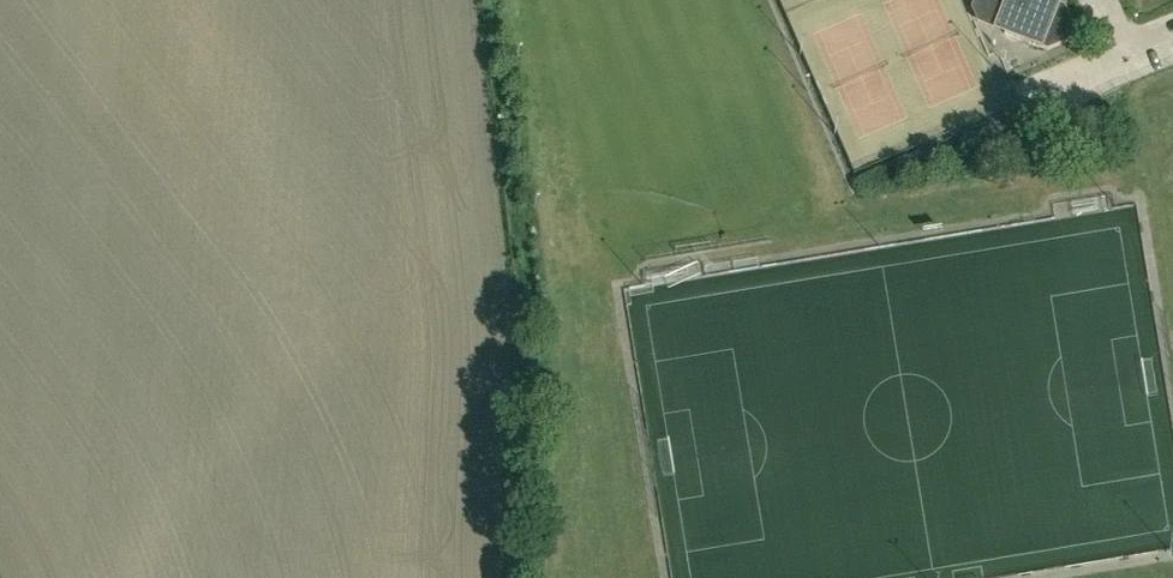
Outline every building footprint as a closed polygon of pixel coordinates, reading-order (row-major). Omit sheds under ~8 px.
[(998,19),(1004,34),(1047,50),(1078,37),(1065,7),(1059,5),(1057,0),(1005,0),(998,19)]
